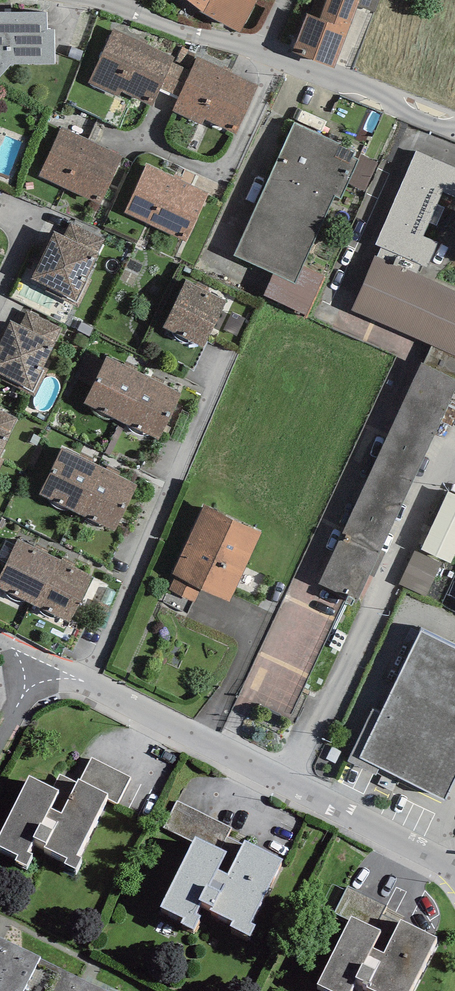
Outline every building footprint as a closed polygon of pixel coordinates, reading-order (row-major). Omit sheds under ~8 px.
[(201,10),(199,12),(240,33),(256,0),(188,0),(201,10)] [(320,18),(307,13),(292,52),(334,68),(350,30),(359,6),(361,0),(327,0),(320,18)] [(359,6),(374,12),(379,0),(361,0),(359,6)] [(11,64),(55,64),(55,30),(47,30),(47,12),(0,12),(0,75),(11,64)] [(114,28),(91,77),(88,82),(119,97),(122,91),(153,106),(175,57),(114,28)] [(259,86),(197,57),(174,105),(171,111),(202,125),(205,119),(237,134),(259,86)] [(340,143),(294,123),(234,255),(274,273),(296,283),(304,265),(335,196),(341,199),(348,184),(358,160),(353,157),(354,153),(339,146),(340,143)] [(121,156),(60,128),(38,177),(99,205),(121,156)] [(417,151),(375,244),(381,247),(377,256),(416,274),(421,264),(427,267),(438,242),(423,236),(429,223),(437,205),(443,191),(454,197),(454,168),(417,151)] [(379,161),(361,154),(358,160),(348,184),(365,192),(379,161)] [(209,193),(147,163),(124,212),(186,241),(209,193)] [(437,205),(429,223),(437,226),(444,208),(437,205)] [(71,223),(65,236),(98,252),(104,239),(71,223)] [(54,231),(32,279),(48,287),(46,290),(79,307),(93,278),(89,277),(100,253),(98,252),(65,236),(54,231)] [(375,255),(350,310),(454,356),(454,291),(416,274),(377,256),(375,255)] [(326,275),(304,265),(296,283),(274,273),(263,295),(307,316),(326,275)] [(186,279),(163,327),(203,347),(227,298),(186,279)] [(28,312),(21,325),(54,341),(61,328),(28,312)] [(246,319),(232,312),(223,330),(237,337),(246,319)] [(0,343),(0,374),(4,377),(3,380),(36,397),(49,368),(45,366),(57,342),(54,341),(21,325),(11,321),(0,343)] [(148,376),(107,356),(84,402),(125,423),(148,376)] [(421,362),(319,582),(357,601),(454,391),(454,379),(421,362)] [(184,394),(148,376),(125,423),(161,440),(184,394)] [(10,432),(16,419),(0,411),(0,427),(10,432)] [(5,459),(0,457),(12,433),(10,432),(0,427),(0,468),(5,459)] [(103,467),(62,447),(39,493),(80,513),(103,467)] [(139,485),(103,467),(80,513),(116,531),(139,485)] [(448,492),(422,549),(451,562),(454,553),(454,495),(448,492)] [(262,533),(204,504),(172,574),(177,576),(202,588),(230,602),(262,533)] [(18,539),(0,574),(0,588),(36,605),(59,559),(18,539)] [(441,564),(414,551),(399,584),(425,597),(441,564)] [(94,577),(59,559),(36,605),(71,623),(94,577)] [(195,602),(202,588),(177,576),(169,590),(195,602)] [(338,621),(286,596),(237,695),(290,720),(338,621)] [(420,633),(358,759),(442,800),(454,775),(454,650),(420,633)] [(60,774),(53,787),(29,775),(0,833),(0,846),(18,855),(15,860),(26,866),(32,854),(28,852),(35,837),(46,843),(44,846),(67,858),(65,863),(76,868),(81,858),(77,855),(106,798),(117,804),(131,777),(92,758),(81,780),(78,779),(76,782),(60,774)] [(231,828),(176,800),(163,828),(192,842),(160,907),(183,918),(181,923),(194,930),(201,916),(196,914),(202,901),(212,906),(210,910),(233,921),(231,926),(250,935),(256,925),(251,923),(283,859),(245,840),(243,844),(227,837),(231,828)] [(348,886),(334,913),(349,920),(317,983),(333,990),(350,990),(356,978),(369,983),(367,987),(375,990),(409,990),(436,937),(400,920),(399,923),(383,915),(387,906),(348,886)] [(0,937),(0,990),(108,990),(40,958),(41,957),(0,937)]
